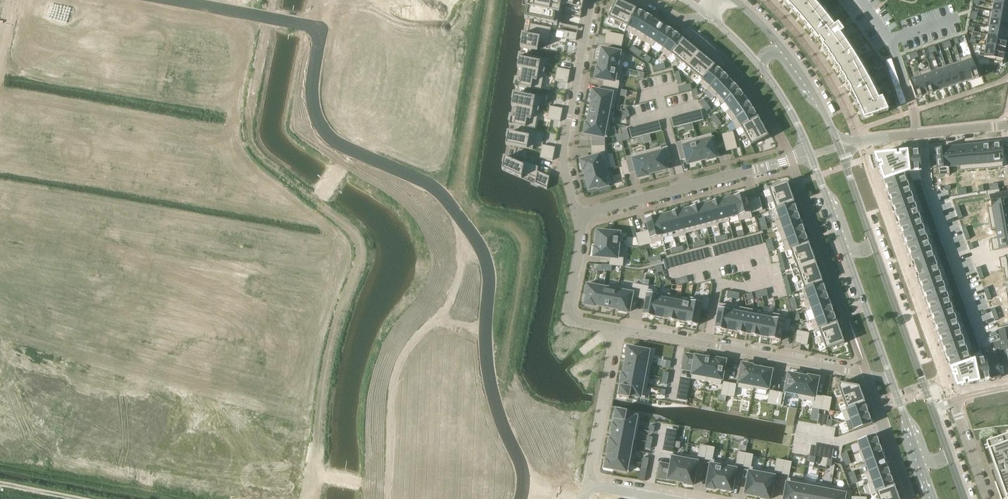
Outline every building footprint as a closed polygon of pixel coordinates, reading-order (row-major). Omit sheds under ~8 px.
[(525,18),(526,19),(557,25),(559,14),(562,15),(563,15),(580,18),(584,0),(528,0),(525,18)] [(783,0),(788,6),(793,11),(798,17),(804,23),(809,29),(813,35),(818,41),(820,39),(824,44),(822,46),(826,52),(831,59),(835,65),(839,72),(843,78),(847,85),(851,92),(854,99),(858,105),(861,112),(864,119),(888,111),(882,99),(883,99),(882,98),(879,100),(875,93),(872,86),(868,80),(864,73),(861,66),(857,60),(853,53),(848,47),(844,41),(840,35),(844,32),(838,24),(834,27),(829,21),(825,15),(820,9),(815,3),(812,0),(782,0),(783,0)] [(609,17),(608,18),(609,19),(609,18),(627,27),(636,10),(635,9),(635,10),(627,6),(627,5),(626,5),(617,1),(616,1),(609,18),(609,17)] [(992,12),(1007,14),(1007,7),(994,4),(993,11),(992,12)] [(627,27),(626,30),(635,34),(635,35),(646,15),(645,14),(639,11),(639,12),(636,10),(627,27)] [(989,19),(1007,22),(1007,14),(992,12),(993,11),(990,11),(989,19)] [(635,34),(634,35),(643,41),(656,21),(652,19),(652,18),(647,15),(646,15),(635,35),(635,34)] [(987,27),(990,27),(1007,30),(1007,22),(989,19),(987,27)] [(656,21),(643,41),(652,47),(655,43),(654,43),(665,27),(656,21)] [(523,34),(520,47),(521,47),(538,50),(539,41),(548,43),(551,29),(529,24),(527,35),(523,34)] [(665,27),(654,43),(655,43),(663,48),(674,33),(674,32),(668,29),(665,27)] [(988,35),(1007,38),(1007,34),(1007,30),(990,27),(988,35)] [(564,31),(563,38),(576,41),(577,34),(564,31)] [(663,48),(660,51),(669,58),(671,55),(683,40),(680,37),(675,33),(674,33),(663,48)] [(986,45),(986,46),(1005,49),(1006,44),(1006,43),(1007,38),(988,35),(986,45)] [(606,37),(605,43),(617,45),(618,39),(617,39),(612,38),(606,37)] [(683,40),(671,55),(687,68),(699,53),(683,40)] [(981,44),(979,57),(995,60),(994,63),(1002,64),(1003,61),(1004,55),(1005,49),(986,46),(986,45),(981,44)] [(602,49),(600,64),(622,68),(625,53),(602,49)] [(699,53),(687,68),(702,81),(714,66),(699,53)] [(520,55),(517,67),(518,68),(523,68),(544,72),(547,60),(520,55)] [(971,55),(959,59),(960,61),(967,82),(972,80),(982,77),(979,69),(976,70),(975,68),(974,64),(974,63),(973,61),(973,60),(972,58),(971,55)] [(960,61),(953,63),(960,84),(967,82),(960,61)] [(953,63),(945,66),(952,86),(960,84),(953,63)] [(597,69),(595,78),(604,80),(603,86),(618,89),(622,68),(600,64),(599,69),(597,69)] [(702,81),(700,83),(708,90),(723,73),(718,69),(714,66),(702,81)] [(945,66),(938,68),(938,71),(939,71),(945,89),(952,86),(945,66)] [(523,68),(519,87),(541,91),(544,72),(523,68)] [(557,68),(556,74),(569,77),(570,70),(557,68)] [(930,68),(919,72),(920,77),(921,77),(927,95),(933,93),(938,91),(931,73),(932,73),(930,68)] [(932,73),(931,73),(938,91),(945,89),(939,71),(938,71),(932,73)] [(723,73),(708,90),(715,98),(716,97),(715,96),(731,82),(728,79),(728,78),(724,74),(723,73)] [(556,74),(555,81),(568,83),(569,77),(556,74)] [(920,77),(909,81),(916,99),(922,97),(927,95),(921,77),(920,77)] [(731,82),(715,96),(716,97),(723,104),(724,103),(724,102),(739,90),(738,89),(734,84),(734,85),(731,82)] [(593,90),(591,100),(593,100),(592,105),(612,109),(611,109),(614,110),(618,89),(603,86),(602,92),(593,90)] [(739,90),(724,102),(724,103),(730,110),(746,99),(743,96),(740,91),(739,91),(739,90)] [(514,94),(512,106),(517,107),(517,106),(539,111),(541,99),(514,94)] [(730,110),(726,113),(732,121),(752,108),(748,102),(748,103),(746,99),(730,110)] [(592,105),(589,119),(609,123),(611,109),(612,109),(592,105)] [(511,116),(509,124),(510,124),(535,129),(539,111),(517,106),(517,107),(515,117),(511,116)] [(550,106),(549,113),(561,115),(563,109),(550,106)] [(752,108),(732,121),(737,130),(741,128),(758,118),(757,118),(756,115),(753,109),(752,108)] [(549,113),(547,119),(560,122),(561,115),(549,113)] [(758,118),(741,128),(751,145),(751,146),(752,146),(767,137),(768,137),(768,136),(767,136),(763,128),(763,127),(762,127),(758,119),(758,118)] [(587,124),(585,134),(592,135),(592,147),(604,147),(604,137),(607,138),(610,123),(609,123),(589,119),(588,124),(587,124)] [(508,132),(506,145),(507,145),(533,150),(535,137),(508,132)] [(711,134),(697,138),(702,160),(708,159),(708,160),(717,158),(711,134)] [(730,137),(723,139),(727,151),(733,149),(731,144),(730,139),(730,137)] [(697,138),(676,143),(681,160),(687,159),(688,164),(702,160),(697,138)] [(1001,143),(989,144),(992,168),(1003,167),(1007,166),(1006,154),(1005,146),(1001,147),(1001,143)] [(989,144),(979,145),(981,169),(992,168),(989,144)] [(542,145),(541,151),(554,154),(555,147),(542,145)] [(979,145),(968,146),(970,170),(981,169),(979,145)] [(968,146),(957,147),(959,166),(959,171),(970,170),(968,146)] [(592,158),(581,161),(583,170),(584,170),(586,175),(608,169),(604,155),(605,155),(604,147),(592,147),(592,158)] [(661,147),(646,151),(652,173),(667,169),(665,164),(671,163),(667,147),(661,148),(661,147)] [(957,147),(946,149),(948,168),(949,167),(959,166),(957,147)] [(936,154),(932,154),(933,161),(936,161),(938,176),(950,175),(949,167),(948,168),(946,149),(935,150),(936,154)] [(541,151),(540,158),(553,160),(554,154),(541,151)] [(632,156),(626,158),(627,161),(630,173),(636,172),(638,178),(647,176),(647,174),(652,173),(646,151),(632,155),(632,156)] [(879,156),(875,156),(876,159),(884,182),(903,175),(908,173),(920,172),(918,152),(906,153),(879,156)] [(505,158),(502,170),(522,178),(523,173),(536,179),(535,184),(547,189),(549,177),(537,172),(538,167),(525,161),(524,166),(505,158)] [(627,161),(621,163),(624,175),(630,173),(627,161)] [(608,169),(586,175),(590,189),(598,187),(598,188),(607,186),(607,185),(612,184),(608,169)] [(903,175),(884,182),(913,262),(912,262),(911,263),(911,264),(912,266),(912,267),(913,267),(914,266),(917,274),(916,274),(915,274),(915,275),(916,278),(916,279),(917,278),(918,278),(951,369),(970,363),(903,175)] [(769,189),(768,189),(768,190),(769,190),(775,209),(776,209),(794,203),(794,202),(793,202),(790,193),(791,193),(790,193),(787,184),(787,183),(786,183),(769,189)] [(986,191),(987,194),(987,197),(990,197),(992,206),(992,207),(1007,204),(1007,192),(1000,194),(999,188),(995,189),(991,190),(986,191)] [(746,193),(734,196),(739,216),(740,221),(752,218),(751,213),(754,212),(757,212),(756,208),(755,204),(754,200),(748,201),(746,193)] [(728,198),(723,199),(728,219),(729,219),(739,216),(734,196),(734,197),(732,195),(728,196),(728,198)] [(713,202),(712,202),(718,224),(729,221),(729,219),(728,219),(723,199),(719,200),(713,202)] [(701,205),(707,228),(719,225),(718,224),(712,202),(707,203),(706,202),(702,203),(702,205),(701,205)] [(775,209),(772,210),(776,220),(776,221),(797,213),(797,212),(795,206),(794,203),(776,209),(775,209)] [(987,207),(989,218),(1007,215),(1007,204),(992,207),(992,206),(987,207)] [(701,205),(690,208),(696,231),(707,228),(701,205)] [(684,210),(679,211),(685,234),(696,231),(690,208),(689,208),(690,208),(689,208),(688,207),(684,208),(684,210)] [(672,213),(668,214),(674,236),(673,236),(674,238),(686,235),(685,234),(679,211),(678,211),(672,212),(672,213)] [(776,220),(775,221),(778,231),(801,223),(800,220),(798,214),(797,213),(776,221),(776,220)] [(657,216),(663,239),(663,238),(673,236),(674,236),(668,214),(663,215),(662,214),(658,215),(657,216)] [(989,218),(991,229),(996,228),(1007,226),(1007,215),(989,218)] [(648,231),(642,233),(646,245),(652,243),(652,244),(664,241),(663,238),(663,239),(657,216),(645,219),(648,231)] [(801,223),(778,231),(782,241),(805,233),(804,233),(802,226),(802,227),(801,223)] [(996,228),(997,238),(998,239),(1007,237),(1007,226),(996,228)] [(597,231),(596,244),(621,246),(622,231),(613,230),(612,233),(597,231)] [(642,233),(636,234),(639,246),(643,246),(646,245),(642,233)] [(805,233),(782,241),(786,252),(790,250),(808,244),(807,240),(805,234),(805,233)] [(990,239),(992,251),(1007,248),(1007,237),(998,239),(997,238),(990,239)] [(595,248),(594,256),(611,258),(610,265),(612,265),(622,266),(623,259),(620,258),(621,246),(596,244),(596,248),(595,248)] [(808,244),(790,250),(797,270),(815,263),(812,254),(811,253),(812,253),(808,244)] [(999,258),(1001,270),(1003,269),(1007,268),(1007,256),(999,258)] [(815,263),(797,270),(804,289),(822,283),(819,273),(818,272),(815,263)] [(587,295),(585,304),(595,306),(595,305),(600,306),(604,286),(603,286),(589,283),(589,285),(588,285),(586,294),(587,295)] [(804,289),(802,289),(805,300),(826,293),(825,292),(826,292),(824,286),(823,286),(822,283),(804,289)] [(618,287),(614,308),(619,309),(619,311),(629,312),(632,297),(639,298),(641,286),(634,284),(633,289),(618,286),(618,287)] [(604,286),(600,306),(614,308),(618,287),(604,285),(603,286),(604,286)] [(641,286),(639,298),(646,299),(643,315),(654,317),(659,292),(660,293),(660,292),(648,290),(648,287),(641,286)] [(659,292),(654,317),(655,317),(656,319),(660,320),(661,318),(665,319),(669,299),(670,295),(660,293),(659,292)] [(805,300),(804,300),(808,311),(812,310),(811,309),(829,303),(828,300),(826,294),(826,293),(805,300)] [(690,303),(686,323),(698,325),(701,310),(708,311),(711,299),(703,297),(702,300),(691,298),(690,303)] [(669,299),(665,319),(669,320),(675,321),(676,321),(679,301),(669,299)] [(679,301),(676,321),(680,322),(680,324),(685,324),(686,323),(690,303),(679,301)] [(829,303),(811,309),(812,310),(815,319),(815,320),(833,313),(833,312),(831,306),(829,303)] [(719,304),(715,329),(726,331),(731,306),(719,304)] [(731,306),(726,331),(727,331),(728,332),(732,333),(733,332),(737,333),(742,308),(731,306)] [(742,308),(737,333),(739,333),(744,334),(748,335),(752,312),(753,310),(742,308)] [(752,312),(748,335),(751,335),(758,337),(758,336),(758,337),(763,314),(762,314),(752,312)] [(763,314),(758,337),(762,337),(763,339),(767,340),(768,338),(769,338),(769,339),(773,315),(762,313),(762,314),(763,314)] [(815,319),(811,320),(815,332),(819,330),(837,323),(835,320),(836,320),(833,314),(833,313),(815,320),(815,319)] [(773,315),(769,339),(781,341),(782,331),(789,332),(790,324),(791,320),(785,319),(785,316),(773,314),(773,315)] [(837,323),(819,330),(826,349),(825,349),(826,350),(826,349),(843,343),(843,344),(844,343),(840,334),(840,333),(837,324),(837,323)] [(628,347),(626,356),(627,356),(627,359),(650,364),(650,363),(652,350),(644,348),(644,350),(628,347)] [(685,355),(684,363),(694,365),(693,371),(691,379),(706,382),(710,359),(685,355)] [(627,359),(624,370),(649,375),(651,363),(650,363),(650,364),(627,359)] [(710,359),(706,382),(721,385),(725,361),(716,359),(715,360),(710,359)] [(970,363),(951,369),(956,384),(957,387),(960,387),(960,386),(989,380),(985,362),(986,361),(985,359),(974,361),(973,361),(970,363)] [(986,361),(985,362),(989,380),(1000,378),(996,359),(986,361)] [(742,364),(738,388),(753,391),(753,388),(757,368),(752,367),(752,366),(742,364)] [(757,368),(753,388),(768,391),(771,371),(757,368)] [(623,374),(621,382),(622,382),(647,386),(649,375),(624,370),(624,375),(623,374)] [(789,374),(785,394),(799,397),(803,377),(789,374)] [(799,397),(799,399),(814,402),(815,395),(818,378),(809,377),(808,378),(803,377),(799,397)] [(620,387),(618,396),(629,398),(630,395),(645,398),(647,386),(622,382),(621,387),(620,387)] [(724,382),(721,395),(728,396),(730,384),(724,382)] [(839,388),(838,388),(839,389),(846,409),(864,403),(864,402),(861,394),(861,393),(859,388),(859,387),(858,387),(840,384),(840,383),(839,383),(839,384),(839,388)] [(730,384),(728,396),(734,397),(736,385),(730,384)] [(770,391),(768,403),(774,405),(776,392),(770,391)] [(776,392),(774,405),(780,406),(783,393),(776,392)] [(814,402),(812,408),(819,409),(821,409),(822,403),(824,397),(815,395),(814,402)] [(846,409),(841,411),(845,422),(850,420),(868,413),(868,412),(866,406),(865,406),(864,403),(865,403),(864,403),(846,409)] [(616,410),(614,420),(615,420),(614,424),(614,425),(638,429),(640,418),(626,415),(626,412),(616,410)] [(868,413),(850,420),(854,430),(872,424),(870,420),(871,420),(868,414),(868,413)] [(613,424),(612,432),(613,433),(612,436),(632,439),(632,440),(636,440),(638,429),(614,425),(614,424),(613,424)] [(986,443),(1006,498),(1007,498),(1007,434),(987,442),(986,443)] [(876,435),(857,441),(861,451),(861,452),(879,445),(879,444),(877,438),(877,439),(876,435)] [(611,436),(609,446),(630,450),(631,449),(632,440),(632,439),(612,436),(612,437),(611,436)] [(861,451),(859,452),(863,463),(865,462),(883,456),(882,452),(880,446),(879,445),(861,452),(861,451)] [(609,446),(608,453),(609,453),(608,457),(631,461),(633,450),(631,449),(630,450),(609,446)] [(698,458),(705,459),(707,447),(700,446),(698,458)] [(707,447),(705,459),(712,461),(712,460),(714,448),(707,447)] [(736,465),(743,466),(746,454),(739,453),(737,465),(736,465)] [(746,454),(743,466),(750,468),(750,467),(753,455),(746,454)] [(661,464),(658,478),(681,482),(685,458),(673,455),(671,466),(661,464)] [(685,458),(681,482),(685,483),(685,484),(693,485),(696,470),(698,458),(685,455),(685,458)] [(883,456),(865,462),(868,472),(869,472),(887,466),(883,456)] [(607,459),(605,468),(629,472),(631,461),(608,457),(608,459),(607,459)] [(712,461),(707,488),(715,489),(715,488),(719,489),(724,462),(712,460),(712,461)] [(775,472),(782,474),(784,461),(777,460),(775,472)] [(784,461),(782,474),(789,475),(791,462),(784,461)] [(724,462),(719,489),(732,491),(736,465),(724,462)] [(868,472),(865,473),(869,483),(869,484),(890,476),(890,475),(888,469),(887,466),(869,472),(868,472)] [(750,468),(745,494),(758,496),(763,470),(750,467),(750,468)] [(758,496),(762,497),(762,498),(767,498),(770,498),(775,472),(763,470),(758,496)] [(869,483),(867,483),(871,495),(876,493),(876,492),(894,486),(893,483),(891,477),(890,476),(869,484),(869,483)] [(784,498),(799,498),(803,481),(788,479),(784,498)] [(799,498),(814,498),(817,484),(803,481),(799,498)] [(814,498),(829,498),(831,487),(817,484),(814,498)] [(876,492),(876,493),(878,498),(898,498),(898,496),(897,495),(894,487),(894,486),(876,492)] [(829,498),(850,498),(851,492),(845,491),(846,489),(831,487),(829,498)]
